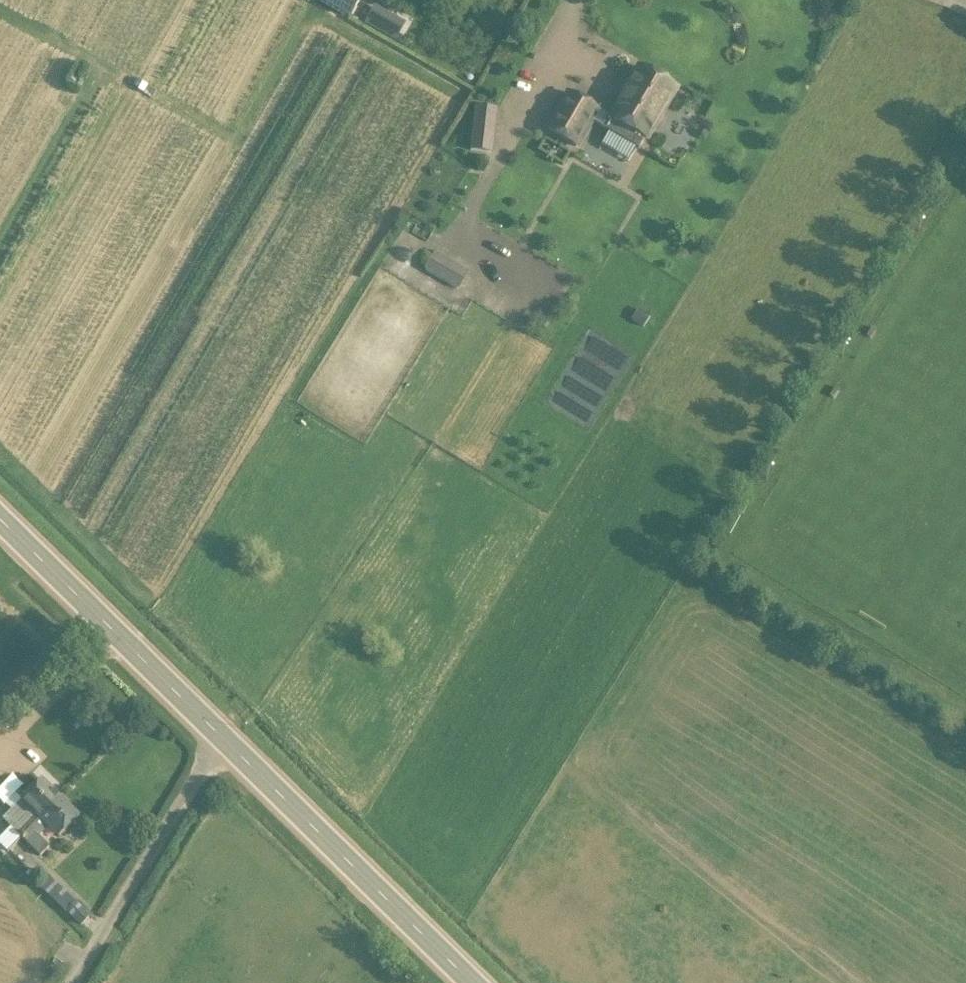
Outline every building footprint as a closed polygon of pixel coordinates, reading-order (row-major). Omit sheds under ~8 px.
[(319,0),(350,18),(360,0),(319,0)] [(365,23),(375,29),(384,12),(375,6),(365,23)] [(675,88),(640,67),(610,117),(597,110),(591,121),(638,149),(644,139),(645,139),(675,88)] [(597,110),(569,93),(547,130),(576,146),(591,121),(597,110)] [(474,151),(499,152),(501,107),(476,105),(474,151)] [(425,270),(436,276),(446,260),(435,253),(425,270)] [(2,820),(20,838),(59,798),(41,780),(2,820)] [(59,798),(20,838),(40,857),(49,847),(38,836),(47,826),(57,836),(77,816),(59,798)] [(65,911),(66,909),(82,924),(90,915),(75,900),(75,901),(49,876),(39,886),(65,911)]
